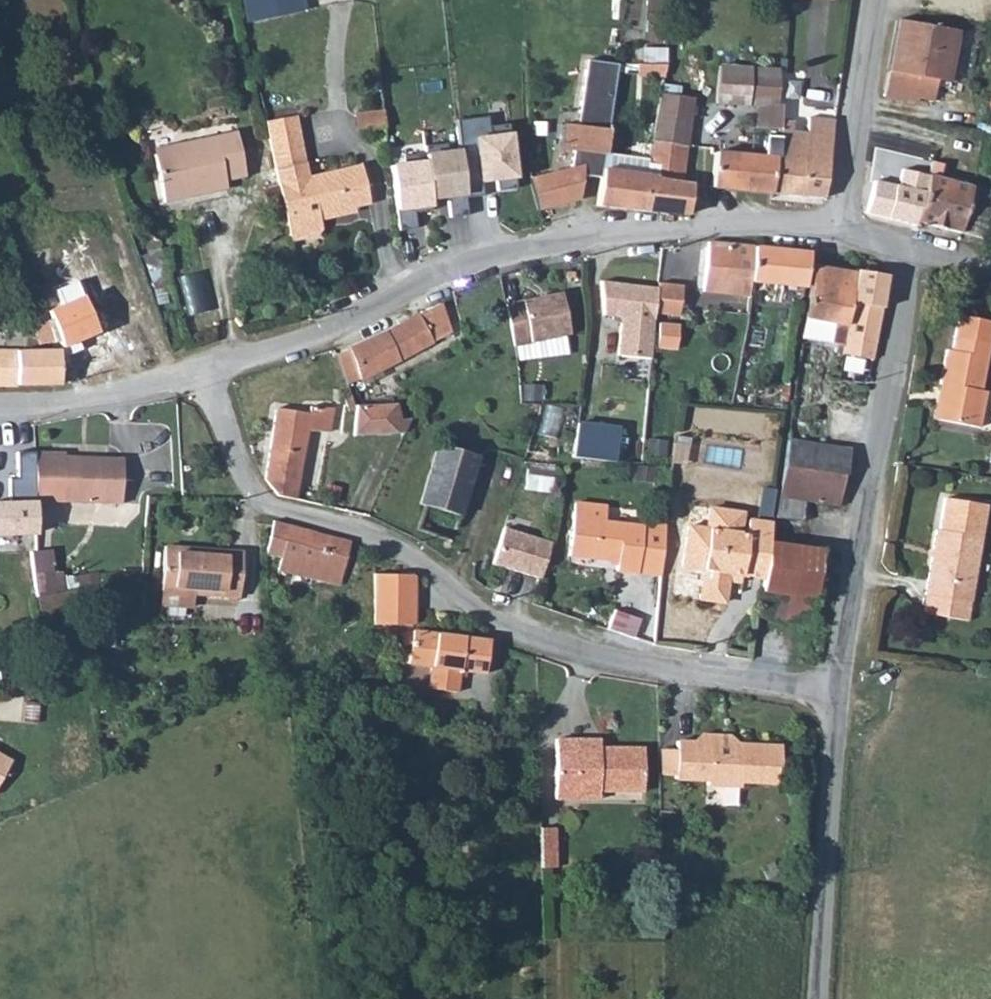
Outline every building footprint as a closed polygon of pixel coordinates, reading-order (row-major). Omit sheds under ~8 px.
[(888,71),(889,71),(938,80),(950,82),(959,33),(924,28),(898,23),(888,71)] [(530,181),(529,181),(538,211),(580,201),(583,176),(601,178),(602,170),(617,65),(598,62),(586,62),(577,127),(564,125),(560,150),(573,152),(571,169),(530,179),(530,181)] [(779,70),(718,66),(716,104),(757,106),(756,128),(780,129),(781,121),(782,105),(778,105),(779,70)] [(938,80),(889,71),(884,97),(918,102),(919,98),(934,101),(938,80)] [(660,95),(653,140),(687,148),(693,99),(660,95)] [(382,111),(352,114),(354,131),(384,128),(382,111)] [(266,123),(270,141),(299,135),(295,116),(266,123)] [(779,139),(771,194),(824,199),(834,121),(808,118),(806,134),(792,132),(793,122),(781,121),(780,129),(779,139)] [(899,160),(910,163),(913,151),(925,155),(933,157),(941,134),(909,124),(899,160)] [(473,133),(479,181),(518,176),(513,129),(473,133)] [(174,151),(154,156),(164,203),(186,198),(184,190),(225,182),(245,177),(236,132),(172,146),(174,151)] [(299,135),(270,141),(276,169),(305,163),(299,135)] [(779,139),(765,138),(763,157),(715,153),(712,188),(771,194),(779,139)] [(687,148),(653,140),(648,164),(659,166),(656,179),(683,182),(687,148)] [(422,150),(423,157),(429,198),(466,194),(460,145),(422,150)] [(172,146),(153,150),(154,156),(174,151),(172,146)] [(913,151),(910,163),(909,165),(921,169),(925,155),(913,151)] [(423,157),(390,160),(396,209),(430,203),(429,198),(423,157)] [(305,163),(276,169),(291,242),(317,236),(322,229),(319,216),(321,216),(324,211),(332,209),(333,218),(355,213),(354,208),(370,204),(360,165),(308,178),(305,163)] [(866,213),(918,226),(918,223),(983,240),(990,208),(990,192),(939,178),(942,165),(931,163),(924,193),(875,183),(866,213)] [(645,177),(602,170),(601,178),(597,206),(665,214),(688,215),(692,184),(683,182),(656,179),(659,166),(648,164),(645,177)] [(225,182),(184,190),(186,198),(226,189),(225,182)] [(71,234),(43,249),(58,277),(51,281),(64,306),(69,303),(100,287),(71,234)] [(703,292),(750,296),(751,282),(754,248),(708,243),(703,292)] [(754,248),(751,282),(805,288),(810,253),(754,248)] [(834,352),(842,354),(856,273),(814,266),(805,319),(834,324),(831,344),(836,345),(834,352)] [(856,273),(842,354),(872,360),(881,309),(886,276),(856,271),(856,273)] [(657,289),(600,282),(603,315),(626,318),(626,324),(621,324),(618,356),(650,359),(654,313),(657,289)] [(657,284),(657,289),(654,313),(679,317),(683,287),(657,284)] [(117,318),(100,287),(69,303),(86,335),(117,318)] [(562,298),(513,308),(517,350),(571,339),(562,298)] [(384,334),(335,354),(345,383),(454,336),(438,300),(400,326),(384,334)] [(513,308),(503,311),(512,351),(517,350),(513,308)] [(940,384),(947,386),(940,421),(979,428),(986,392),(980,391),(990,337),(990,322),(958,316),(951,352),(946,351),(940,384)] [(51,319),(33,327),(40,344),(59,342),(51,319)] [(6,385),(60,385),(59,350),(0,351),(0,385),(6,385)] [(351,398),(345,400),(349,412),(355,409),(356,406),(353,406),(351,398)] [(396,404),(356,406),(355,409),(353,436),(404,434),(411,419),(400,420),(396,404)] [(265,480),(278,497),(295,500),(308,429),(330,433),(334,409),(309,407),(308,414),(276,409),(265,480)] [(619,428),(577,424),(572,458),(614,463),(619,428)] [(788,442),(784,467),(844,477),(849,450),(788,442)] [(436,447),(419,505),(424,506),(460,517),(478,460),(436,447)] [(64,453),(34,453),(36,502),(122,505),(123,459),(64,457),(64,453)] [(527,465),(525,490),(547,492),(551,467),(527,465)] [(784,467),(776,518),(802,522),(806,501),(839,507),(844,477),(784,467)] [(936,531),(925,595),(970,602),(986,505),(944,499),(939,531),(936,531)] [(574,504),(568,556),(618,562),(617,571),(638,573),(643,527),(605,522),(606,507),(574,504)] [(769,543),(772,524),(748,521),(746,536),(739,535),(742,514),(709,509),(706,530),(688,528),(682,567),(712,572),(711,579),(701,587),(699,600),(724,603),(728,574),(764,579),(769,543)] [(273,522),(266,555),(281,559),(278,571),(339,586),(350,542),(273,522)] [(551,544),(503,529),(493,565),(540,579),(551,544)] [(761,594),(759,615),(809,623),(821,550),(769,543),(764,579),(761,594)] [(164,548),(161,592),(239,598),(242,553),(164,548)] [(30,553),(36,597),(54,593),(51,566),(53,565),(51,550),(30,553)] [(411,575),(374,575),(374,625),(412,625),(415,624),(415,577),(411,575)] [(970,602),(925,595),(922,614),(968,621),(970,602)] [(401,634),(402,647),(411,646),(408,664),(432,667),(429,689),(457,693),(460,671),(485,674),(489,641),(413,631),(413,633),(401,634)] [(23,723),(24,695),(0,695),(0,722),(23,723)] [(695,743),(677,742),(674,779),(707,781),(707,786),(740,787),(740,783),(776,784),(776,768),(780,768),(781,747),(735,745),(735,743),(729,737),(701,736),(695,742),(695,743)] [(576,800),(576,792),(599,792),(643,792),(643,749),(599,748),(599,740),(555,740),(555,800),(576,800)] [(11,761),(0,755),(0,782),(11,761)] [(599,792),(576,792),(576,800),(599,800),(599,792)] [(555,828),(539,829),(541,868),(556,868),(555,828)]
